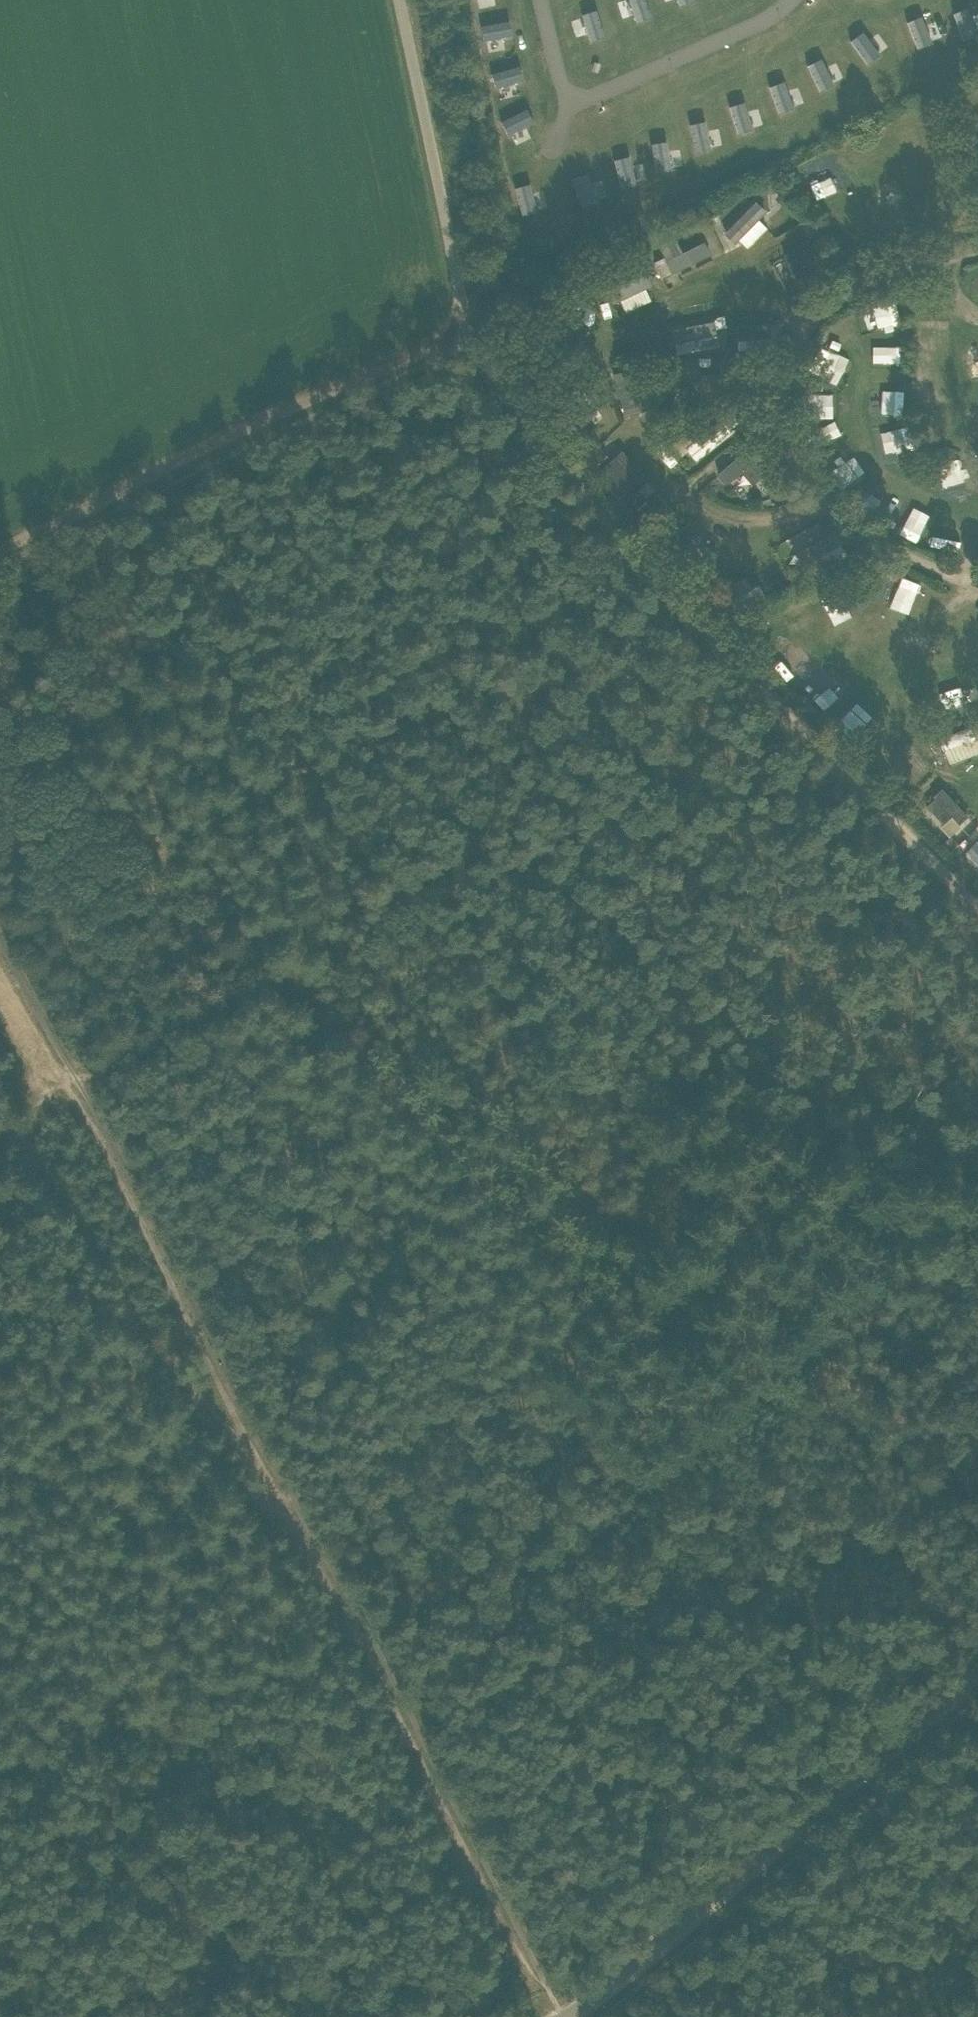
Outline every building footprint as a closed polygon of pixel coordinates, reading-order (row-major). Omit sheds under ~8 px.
[(814,202),(834,193),(826,176),(806,186),(814,202)] [(756,218),(763,210),(751,199),(723,230),(746,251),(767,228),(756,218)] [(675,235),(656,243),(662,257),(655,260),(662,276),(709,256),(702,240),(681,249),(675,235)] [(605,286),(610,302),(621,299),(625,310),(649,303),(644,286),(646,286),(636,253),(615,259),(622,281),(605,286)] [(575,283),(573,294),(583,295),(584,284),(575,283)] [(798,290),(797,302),(809,303),(810,291),(798,290)] [(670,326),(674,353),(731,344),(727,318),(670,326)] [(738,379),(735,379),(736,386),(739,386),(751,385),(750,369),(738,370),(738,379)] [(579,385),(570,393),(593,423),(603,415),(579,385)] [(674,433),(689,462),(729,441),(714,412),(674,433)] [(618,499),(646,478),(624,448),(595,470),(618,499)] [(722,480),(737,471),(732,462),(717,471),(722,480)] [(700,574),(718,555),(692,531),(674,550),(700,574)] [(887,594),(909,604),(918,585),(895,575),(887,594)] [(949,764),(977,752),(977,736),(972,721),(937,736),(949,764)] [(949,838),(943,843),(951,852),(957,846),(950,839),(949,838)] [(977,867),(977,842),(976,840),(963,851),(977,867)]
